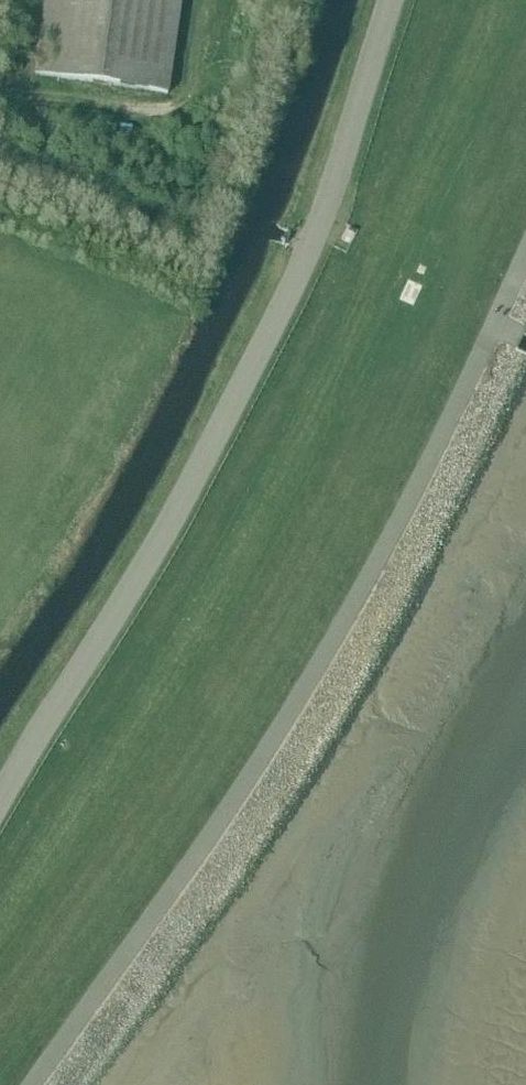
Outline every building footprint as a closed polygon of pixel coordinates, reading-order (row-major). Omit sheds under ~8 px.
[(180,0),(45,0),(34,75),(167,94),(180,0)]
